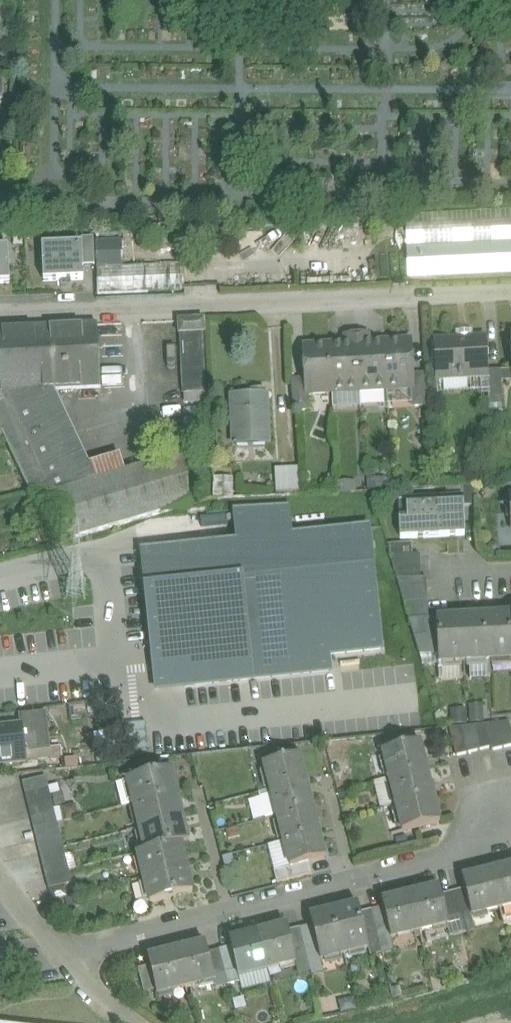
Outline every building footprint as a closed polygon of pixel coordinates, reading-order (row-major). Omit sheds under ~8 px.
[(405,214),(408,279),(510,275),(510,210),(405,214)] [(120,240),(96,241),(98,267),(121,266),(120,240)] [(42,244),(43,281),(84,279),(82,242),(42,244)] [(10,282),(8,246),(0,246),(0,283),(10,282)] [(121,266),(98,267),(99,295),(184,291),(183,264),(121,266)] [(203,320),(178,321),(179,334),(181,334),(184,395),(207,394),(203,320)] [(0,330),(0,378),(1,393),(53,390),(100,388),(97,325),(0,330)] [(368,335),(356,336),(358,366),(370,366),(369,343),(368,335)] [(356,336),(344,337),(344,345),(346,367),(358,366),(356,336)] [(485,337),(434,340),(436,380),(487,378),(485,337)] [(410,341),(384,342),(387,390),(387,405),(412,404),(411,389),(413,389),(412,376),(410,341)] [(384,342),(369,343),(370,366),(358,366),(359,392),(387,390),(384,342)] [(329,345),(303,347),(305,381),(305,395),(307,394),(331,393),(329,345)] [(344,345),(329,345),(331,393),(359,392),(358,366),(346,367),(344,345)] [(424,376),(412,376),(413,389),(411,389),(412,404),(412,407),(425,406),(424,376)] [(305,381),(292,381),(295,411),(308,410),(307,394),(305,395),(305,381)] [(53,390),(1,393),(5,401),(0,403),(0,430),(31,495),(33,494),(41,510),(40,511),(57,545),(189,506),(187,453),(96,480),(53,390)] [(265,395),(233,396),(234,435),(267,434),(265,395)] [(299,467),(274,468),(274,492),(300,491),(299,467)] [(235,476),(216,476),(217,494),(235,494),(235,476)] [(473,487),(462,487),(462,499),(463,508),(474,507),(473,487)] [(462,499),(406,501),(407,519),(400,519),(401,539),(464,536),(463,508),(462,499)] [(183,670),(184,686),(331,671),(329,655),(383,649),(382,648),(370,529),(291,538),(288,507),(235,510),(239,544),(141,553),(145,592),(155,591),(164,672),(183,670)] [(412,544),(389,545),(390,557),(412,555),(412,544)] [(412,555),(390,557),(393,568),(420,567),(419,555),(412,555)] [(420,567),(393,568),(397,580),(421,579),(420,567)] [(421,579),(397,580),(400,592),(427,591),(426,579),(421,579)] [(155,591),(145,592),(156,688),(184,686),(183,670),(164,672),(155,591)] [(427,591),(400,592),(404,604),(428,602),(427,591)] [(428,602),(404,604),(409,622),(429,621),(429,620),(428,602)] [(486,617),(489,661),(510,660),(510,616),(486,617)] [(486,617),(462,619),(464,662),(489,661),(486,617)] [(462,619),(429,620),(429,621),(409,622),(414,638),(426,637),(428,645),(437,644),(438,664),(464,662),(462,619)] [(426,637),(414,638),(422,665),(438,664),(437,644),(428,645),(426,637)] [(465,678),(464,662),(438,664),(439,679),(465,678)] [(482,703),(468,705),(470,723),(484,721),(482,703)] [(467,708),(450,710),(451,725),(468,724),(467,708)] [(0,728),(0,764),(26,761),(25,752),(49,749),(45,714),(20,716),(21,726),(0,728)] [(128,724),(130,752),(149,750),(146,722),(128,724)] [(497,724),(503,749),(510,747),(510,731),(509,723),(497,724)] [(503,749),(497,724),(485,726),(491,749),(491,752),(503,749)] [(491,749),(485,726),(473,727),(479,752),(491,749)] [(479,752),(473,727),(461,728),(467,755),(479,752)] [(461,728),(449,730),(456,758),(467,755),(461,728)] [(419,744),(382,753),(382,754),(383,754),(389,780),(426,771),(419,745),(419,744)] [(299,757),(264,765),(270,791),(306,783),(299,757)] [(170,770),(123,782),(123,783),(119,784),(117,787),(122,806),(122,807),(122,808),(133,805),(176,794),(170,770)] [(426,771),(389,780),(396,806),(432,797),(426,771)] [(45,777),(22,783),(25,794),(48,789),(45,777)] [(306,783),(270,791),(271,796),(260,799),(265,820),(277,817),(312,808),(306,783)] [(48,789),(25,794),(28,806),(51,800),(48,789)] [(176,794),(133,805),(139,829),(182,818),(176,794)] [(432,797),(396,806),(402,832),(402,833),(439,824),(439,823),(432,797)] [(51,800),(28,806),(31,818),(54,812),(51,800)] [(312,808),(277,817),(283,843),(318,834),(312,808)] [(54,812),(31,818),(33,829),(57,824),(54,812)] [(182,818),(139,829),(145,852),(145,853),(180,844),(180,845),(188,843),(182,818)] [(57,824),(33,829),(36,841),(60,836),(57,824)] [(318,834),(283,843),(290,869),(325,860),(318,834)] [(60,836),(36,841),(39,853),(63,848),(60,836)] [(180,844),(145,853),(145,852),(137,854),(143,879),(186,868),(180,845),(180,844)] [(63,848),(39,853),(42,866),(66,860),(63,848)] [(66,860),(42,866),(45,878),(68,872),(66,860)] [(186,868),(143,879),(149,904),(192,893),(186,868)] [(491,874),(499,910),(510,907),(510,869),(491,874)] [(68,872),(45,878),(48,889),(71,883),(68,872)] [(491,874),(462,881),(464,891),(470,914),(470,917),(499,910),(491,874)] [(439,889),(410,896),(419,933),(448,926),(447,920),(441,896),(439,889)] [(453,893),(458,917),(470,914),(464,891),(453,893)] [(441,896),(447,920),(458,917),(453,893),(441,896)] [(410,896),(381,904),(383,909),(388,932),(390,939),(419,933),(410,896)] [(358,907),(333,912),(344,955),(368,949),(365,937),(360,914),(358,907)] [(371,911),(377,934),(388,932),(383,909),(371,911)] [(360,914),(365,937),(377,934),(371,911),(360,914)] [(333,912),(309,918),(311,926),(317,949),(320,961),(344,955),(333,912)] [(470,917),(470,914),(458,917),(464,939),(475,936),(470,917)] [(458,917),(447,920),(448,926),(452,942),(464,939),(458,917)] [(311,926),(300,929),(305,952),(317,949),(311,926)] [(287,927),(258,934),(267,970),(296,963),(294,955),(288,932),(287,927)] [(305,952),(300,929),(288,932),(294,955),(305,952)] [(388,932),(377,934),(383,961),(395,958),(390,939),(388,932)] [(258,934),(229,942),(231,948),(238,977),(267,970),(258,934)] [(377,934),(365,937),(368,949),(372,964),(383,961),(377,934)] [(205,944),(176,951),(185,987),(214,980),(208,954),(205,944)] [(231,948),(219,950),(219,951),(225,974),(228,985),(239,983),(238,977),(231,948)] [(317,949),(305,952),(313,983),(324,980),(320,961),(317,949)] [(176,951),(148,958),(149,966),(155,989),(156,994),(185,987),(176,951)] [(219,951),(208,954),(213,977),(225,974),(219,951)] [(149,966),(138,969),(143,992),(155,989),(149,966)]
